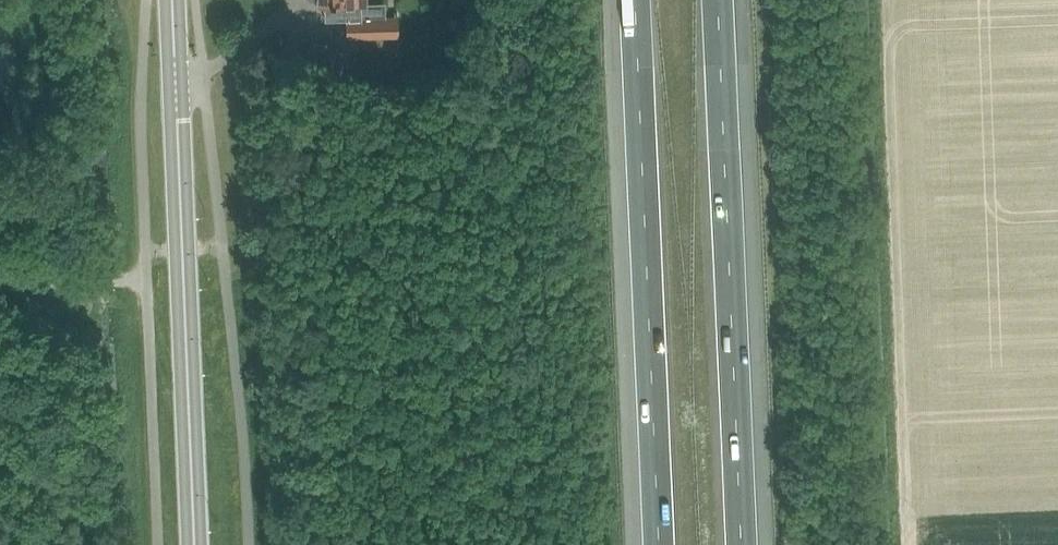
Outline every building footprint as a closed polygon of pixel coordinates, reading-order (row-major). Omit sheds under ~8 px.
[(361,5),(368,5),(367,0),(318,0),(318,5),(332,4),(332,20),(346,19),(347,38),(386,36),(386,16),(361,17),(361,5)]
